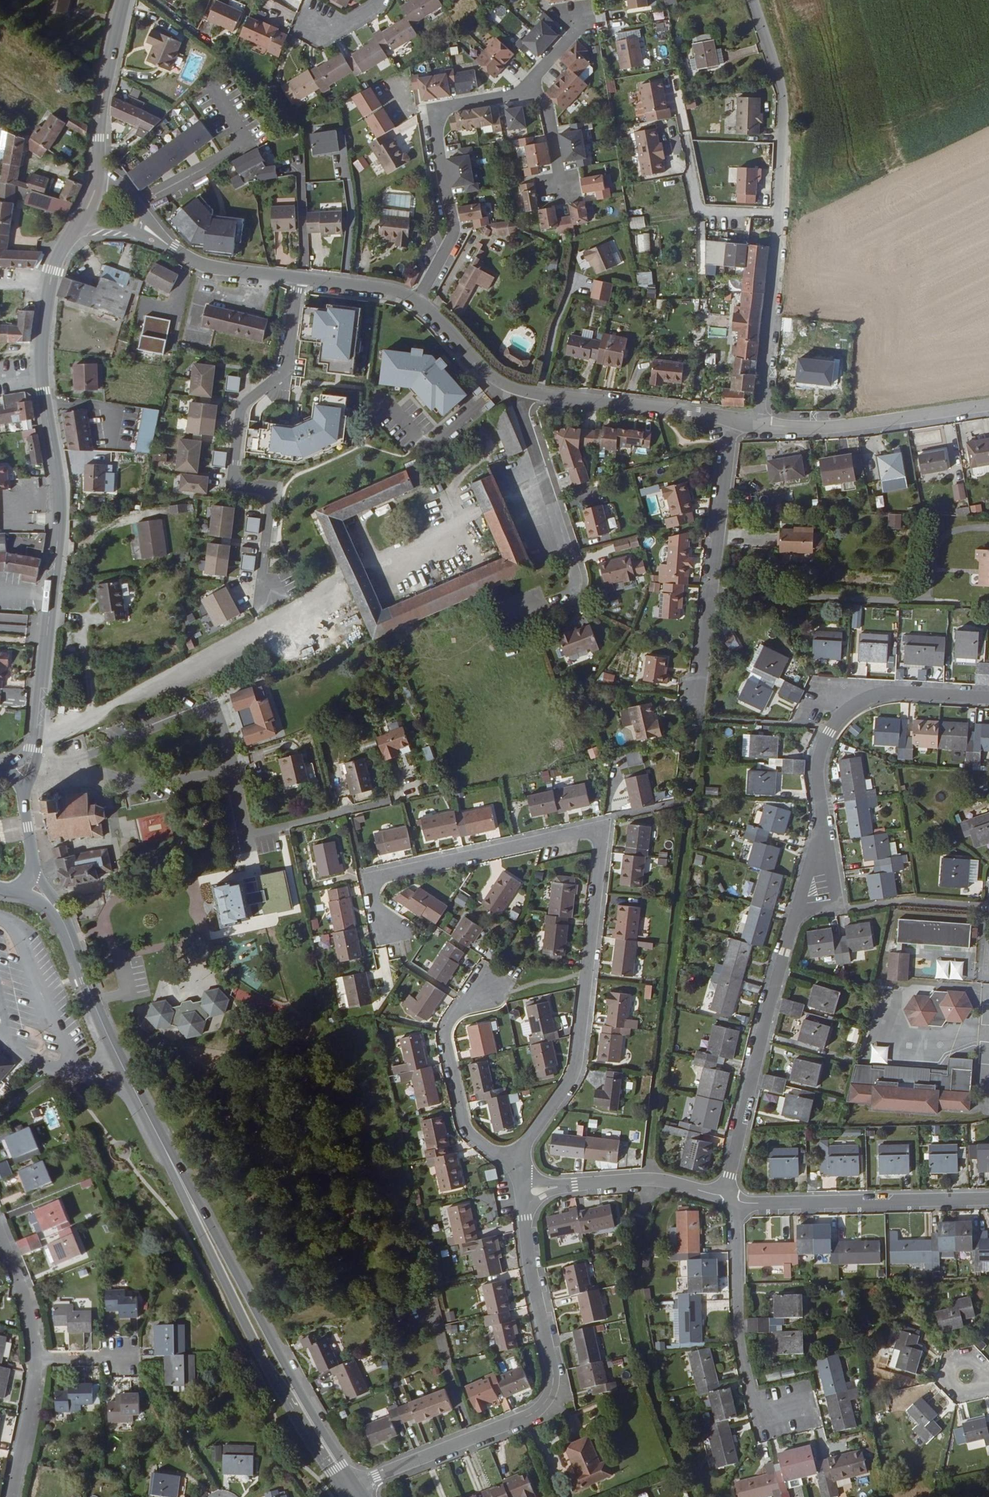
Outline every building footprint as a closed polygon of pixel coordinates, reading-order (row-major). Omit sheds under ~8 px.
[(46,24),(66,30),(74,0),(53,0),(46,24)] [(328,0),(325,0),(323,3),(337,11),(338,11),(341,7),(328,0)] [(347,0),(328,0),(341,7),(342,8),(347,0)] [(439,7),(435,0),(410,0),(397,8),(403,18),(408,25),(439,7)] [(213,3),(204,22),(229,34),(238,15),(213,3)] [(555,34),(546,25),(550,20),(540,11),(536,16),(539,19),(529,30),(546,44),(551,40),(555,34)] [(383,55),(415,36),(408,25),(403,18),(379,33),(378,31),(371,35),(371,36),(383,55)] [(272,38),(273,35),(263,31),(262,32),(259,31),(244,23),(237,37),(266,50),(265,53),(276,57),(282,42),(272,38)] [(160,70),(174,52),(173,51),(178,44),(155,27),(148,35),(154,40),(142,56),(160,70)] [(546,44),(529,30),(520,40),(516,37),(511,42),(522,52),(527,47),(537,55),(541,50),(546,44)] [(692,41),(697,66),(716,62),(711,38),(709,38),(708,32),(694,35),(695,41),(692,41)] [(582,44),(572,35),(567,41),(577,50),(582,44)] [(353,76),(384,57),(383,55),(371,36),(365,41),(366,43),(342,59),(350,71),(353,76)] [(498,65),(509,52),(491,37),(481,49),(498,65)] [(635,37),(613,40),(618,69),(640,65),(635,37)] [(573,72),(586,59),(577,50),(567,41),(562,46),(555,54),(564,62),(573,72)] [(498,65),(481,49),(471,61),(490,77),(500,66),(498,65)] [(326,86),(350,71),(342,59),(338,53),(307,72),(316,87),(324,82),(326,86)] [(573,72),(564,62),(557,69),(551,76),(571,95),(583,81),(573,72)] [(442,84),(449,82),(447,73),(447,68),(440,70),(441,74),(426,76),(430,99),(438,97),(444,96),(442,84)] [(307,72),(306,70),(278,86),(290,104),(316,87),(307,72)] [(472,88),(468,70),(447,73),(449,82),(451,95),(458,94),(464,92),(464,90),(472,88)] [(426,76),(413,78),(412,74),(403,75),(406,90),(414,88),(416,101),(423,100),(430,99),(426,76)] [(571,95),(551,76),(545,82),(539,89),(559,107),(571,95)] [(665,108),(660,80),(638,84),(644,121),(669,117),(667,108),(665,108)] [(319,92),(328,87),(326,86),(324,82),(316,87),(319,92)] [(386,103),(374,82),(355,93),(367,114),(386,103)] [(686,111),(697,109),(694,99),(684,101),(686,111)] [(757,100),(734,99),(733,136),(756,137),(756,124),(759,124),(759,117),(756,117),(757,100)] [(135,111),(110,102),(108,118),(147,135),(160,123),(135,111)] [(517,126),(513,106),(505,107),(504,102),(496,103),(501,129),(517,126)] [(398,123),(386,103),(367,114),(379,134),(398,123)] [(495,131),(493,117),(486,118),(483,106),(475,108),(465,110),(468,127),(486,124),(488,132),(495,131)] [(468,127),(465,110),(455,111),(449,112),(449,116),(443,117),(445,129),(451,129),(452,129),(468,127)] [(43,155),(59,126),(44,118),(36,131),(32,129),(23,144),(43,155)] [(82,144),(84,129),(66,120),(62,128),(75,137),(74,143),(82,144)] [(581,145),(578,130),(583,130),(583,126),(582,122),(567,124),(568,130),(569,132),(556,134),(557,141),(558,148),(581,145)] [(202,124),(122,175),(135,192),(215,142),(202,124)] [(632,131),(638,162),(662,157),(660,142),(657,143),(654,127),(632,131)] [(341,152),(338,135),(331,137),(330,131),(304,136),(308,156),(326,153),(326,155),(341,152)] [(401,163),(402,160),(399,156),(396,155),(395,156),(394,157),(390,150),(391,149),(386,140),(382,142),(378,135),(362,145),(380,176),(401,163)] [(529,141),(528,137),(513,139),(514,145),(515,147),(520,146),(522,157),(544,153),(543,147),(542,142),(529,144),(529,141)] [(17,146),(2,138),(0,149),(0,166),(13,169),(17,146)] [(38,163),(43,155),(23,144),(22,147),(25,157),(38,163)] [(583,158),(581,145),(558,148),(559,155),(560,162),(573,160),(574,168),(588,166),(587,158),(583,158)] [(468,167),(466,159),(465,153),(469,153),(468,146),(454,149),(455,155),(443,157),(444,165),(445,171),(468,167)] [(269,150),(232,156),(235,179),(231,179),(232,187),(277,181),(275,166),(265,167),(263,155),(269,154),(269,150)] [(534,174),(533,166),(546,164),(545,159),(544,153),(522,157),(523,168),(518,169),(519,176),(534,174)] [(616,154),(594,158),(595,164),(617,161),(616,154)] [(361,168),(355,160),(347,166),(353,174),(361,168)] [(13,169),(0,166),(0,185),(11,188),(11,184),(13,169)] [(470,182),(468,167),(445,171),(446,179),(447,186),(460,183),(461,191),(476,188),(475,181),(470,182)] [(736,168),(734,194),(729,194),(729,202),(743,203),(744,195),(754,196),(755,169),(736,168)] [(603,191),(601,176),(578,180),(580,187),(581,194),(593,192),(594,201),(608,199),(607,190),(603,191)] [(40,197),(45,183),(26,177),(24,183),(39,188),(37,196),(40,197)] [(73,197),(78,187),(76,186),(63,182),(54,201),(68,206),(73,197)] [(37,196),(39,188),(24,183),(22,187),(11,184),(11,188),(37,196)] [(530,196),(528,184),(514,186),(515,192),(518,192),(521,212),(533,210),(530,196)] [(9,193),(23,197),(21,206),(62,217),(68,206),(54,201),(40,197),(37,196),(11,188),(0,185),(0,233),(3,233),(9,193)] [(207,211),(196,198),(180,212),(177,208),(163,221),(168,227),(180,241),(184,246),(199,248),(198,254),(228,258),(229,243),(235,244),(238,220),(207,216),(207,211)] [(479,217),(477,202),(454,206),(456,214),(457,220),(469,218),(471,226),(485,224),(484,216),(479,217)] [(585,224),(582,203),(574,204),(566,206),(567,216),(567,218),(560,219),(562,233),(569,233),(569,226),(585,224)] [(266,207),(267,231),(291,230),(290,206),(266,207)] [(562,233),(560,219),(552,220),(552,218),(550,208),(543,209),(534,210),(538,232),(553,229),(554,235),(562,233)] [(401,220),(402,212),(375,210),(375,218),(401,220)] [(336,234),(335,212),(300,213),(301,232),(321,232),(321,234),(336,234)] [(402,244),(404,220),(401,220),(375,218),(373,218),(372,241),(384,242),(384,239),(390,239),(390,242),(390,243),(402,244)] [(507,234),(516,227),(504,220),(493,222),(489,229),(488,231),(495,235),(507,234)] [(488,231),(489,229),(484,226),(479,233),(485,237),(488,231)] [(34,255),(1,250),(3,233),(0,233),(0,268),(29,269),(35,258),(34,255)] [(723,249),(725,242),(714,241),(706,239),(705,240),(703,242),(703,263),(721,265),(723,249)] [(742,268),(744,245),(736,244),(725,242),(723,249),(721,265),(742,268)] [(616,268),(611,244),(586,249),(589,259),(592,258),(594,265),(595,273),(616,268)] [(765,262),(766,248),(744,245),(742,268),(764,271),(765,262)] [(643,246),(634,248),(636,256),(644,254),(643,246)] [(477,260),(482,252),(477,250),(473,257),(477,260)] [(455,314),(474,283),(484,289),(491,277),(478,269),(477,271),(472,267),(477,260),(473,257),(443,307),(455,314)] [(172,280),(149,267),(139,283),(162,296),(172,280)] [(763,282),(764,271),(742,268),(741,277),(763,282)] [(406,285),(412,275),(404,271),(398,281),(406,285)] [(637,287),(652,287),(652,273),(637,273),(637,287)] [(117,317),(129,292),(97,281),(94,289),(60,277),(54,299),(112,319),(114,316),(117,317)] [(762,290),(763,282),(741,277),(740,293),(762,297),(762,290)] [(605,305),(610,287),(591,283),(587,301),(605,305)] [(761,304),(762,297),(740,293),(738,308),(760,311),(761,304)] [(348,378),(353,328),(350,327),(351,319),(354,319),(355,311),(326,305),(325,313),(321,312),(298,310),(295,339),(305,340),(304,345),(316,346),(319,350),(318,354),(315,353),(314,366),(319,366),(323,367),(323,373),(322,375),(348,378)] [(759,328),(760,311),(738,308),(735,341),(757,344),(759,328)] [(201,309),(196,330),(258,345),(263,323),(201,309)] [(30,310),(24,310),(23,313),(15,313),(14,330),(0,330),(0,344),(25,344),(27,328),(30,310)] [(158,358),(162,340),(165,326),(141,321),(138,332),(134,353),(158,358)] [(614,373),(622,344),(597,337),(593,351),(590,366),(614,373)] [(756,360),(757,344),(735,341),(732,375),(754,376),(756,360)] [(590,366),(593,351),(563,343),(557,361),(580,367),(581,364),(590,366)] [(461,395),(439,369),(441,367),(436,361),(434,363),(430,358),(421,357),(421,354),(408,353),(408,355),(380,353),(379,362),(378,362),(375,385),(402,388),(407,389),(412,395),(427,411),(431,407),(439,416),(461,395)] [(524,365),(505,354),(501,361),(520,372),(524,365)] [(832,384),(834,364),(800,359),(797,382),(816,384),(816,382),(832,384)] [(680,386),(682,367),(652,364),(649,384),(660,386),(661,384),(661,380),(669,382),(669,385),(680,386)] [(94,393),(92,367),(70,368),(72,394),(94,393)] [(208,386),(210,371),(206,370),(200,369),(189,368),(187,384),(208,386)] [(753,391),(754,376),(732,375),(731,390),(722,390),(721,408),(751,410),(753,391)] [(234,389),(235,381),(222,380),(221,387),(234,389)] [(206,401),(208,386),(187,384),(185,399),(196,400),(206,401)] [(462,390),(471,398),(474,394),(466,386),(462,390)] [(234,396),(234,389),(221,387),(220,395),(234,396)] [(412,395),(407,389),(402,388),(410,397),(412,395)] [(32,400),(27,401),(25,393),(25,391),(3,395),(4,405),(0,406),(0,415),(2,415),(2,413),(13,412),(13,421),(34,417),(33,409),(32,400)] [(319,452),(327,449),(327,450),(339,445),(337,442),(338,435),(341,435),(343,418),(341,418),(343,400),(317,397),(316,406),(312,405),(310,412),(308,419),(308,423),(303,426),(301,424),(297,426),(290,429),(265,427),(265,433),(259,432),(257,432),(256,433),(243,432),(241,455),(267,458),(267,462),(294,465),(294,462),(299,460),(301,463),(320,454),(319,452)] [(486,401),(479,407),(483,411),(490,405),(486,401)] [(210,425),(212,410),(206,409),(195,407),(186,406),(184,422),(210,425)] [(521,453),(504,416),(496,408),(487,414),(506,459),(521,453)] [(13,412),(2,413),(2,415),(0,415),(0,423),(13,421),(13,412)] [(149,458),(153,438),(157,415),(144,413),(135,457),(149,458)] [(89,455),(92,417),(68,416),(66,453),(89,455)] [(209,440),(210,425),(184,422),(183,437),(189,438),(197,439),(209,440)] [(651,446),(653,431),(604,426),(604,429),(597,429),(597,430),(572,427),(572,426),(556,431),(569,470),(571,469),(576,484),(591,480),(581,448),(582,444),(595,445),(595,447),(618,449),(618,445),(632,447),(633,443),(643,444),(643,446),(651,446)] [(39,445),(36,427),(23,431),(23,436),(27,435),(32,463),(42,462),(39,445)] [(969,469),(988,466),(988,440),(965,444),(969,469)] [(195,461),(196,446),(188,445),(175,444),(174,459),(195,461)] [(919,457),(922,476),(947,472),(944,452),(919,457)] [(888,481),(890,492),(907,489),(901,453),(877,457),(881,482),(888,481)] [(222,464),(222,457),(209,455),(208,463),(222,464)] [(867,475),(863,455),(853,456),(856,476),(867,475)] [(856,476),(853,456),(823,461),(827,486),(857,481),(856,476)] [(770,463),(774,484),(807,478),(803,457),(770,463)] [(193,477),(195,461),(174,459),(172,474),(184,476),(193,477)] [(221,472),(222,464),(208,463),(207,471),(221,472)] [(395,476),(406,472),(404,466),(393,471),(395,476)] [(101,496),(102,469),(84,468),(82,495),(101,496)] [(381,614),(341,521),(413,490),(407,471),(406,472),(395,476),(314,512),(371,643),(531,573),(486,468),(467,477),(502,562),(381,614)] [(202,498),(204,482),(193,480),(184,480),(178,479),(176,495),(183,495),(190,496),(202,498)] [(694,511),(691,497),(694,496),(691,480),(670,485),(677,515),(672,516),(674,526),(697,520),(694,511)] [(951,486),(955,502),(966,500),(963,484),(951,486)] [(876,499),(878,509),(885,507),(883,498),(876,499)] [(589,526),(592,536),(611,532),(604,503),(587,507),(591,526),(589,526)] [(229,527),(230,512),(209,509),(208,524),(229,527)] [(182,518),(181,510),(165,512),(166,520),(182,518)] [(888,515),(887,529),(900,530),(901,515),(888,515)] [(256,530),(257,522),(243,521),(242,528),(256,530)] [(227,542),(229,527),(208,524),(206,540),(218,541),(227,542)] [(161,562),(157,525),(134,528),(138,564),(161,562)] [(255,538),(256,530),(242,528),(241,536),(255,538)] [(780,530),(778,553),(811,554),(812,530),(799,529),(799,531),(780,530)] [(3,535),(0,535),(0,571),(4,571),(21,574),(20,580),(34,584),(41,561),(7,555),(5,555),(3,535)] [(643,544),(640,535),(624,539),(626,549),(643,544)] [(42,552),(45,541),(38,539),(35,550),(42,552)] [(692,583),(693,565),(695,565),(696,556),(692,556),(693,545),(673,544),(671,574),(664,574),(664,582),(668,582),(688,583),(692,583)] [(224,565),(226,550),(217,549),(205,547),(204,562),(224,565)] [(979,587),(988,587),(988,551),(976,551),(975,560),(980,560),(980,573),(979,573),(979,587)] [(634,562),(632,555),(621,557),(621,559),(603,563),(608,582),(615,580),(626,578),(637,575),(636,573),(634,562)] [(251,568),(252,560),(238,559),(237,566),(251,568)] [(647,570),(644,559),(634,562),(636,573),(647,570)] [(223,580),(224,565),(204,562),(202,578),(223,580)] [(251,576),(251,568),(237,566),(237,574),(251,576)] [(617,588),(615,580),(608,582),(610,590),(617,588)] [(683,618),(684,602),(686,602),(688,583),(668,582),(667,591),(666,591),(664,616),(683,618)] [(122,622),(117,584),(95,587),(96,601),(99,601),(101,615),(103,615),(104,624),(122,622)] [(230,604),(223,590),(212,596),(207,598),(200,602),(207,616),(230,604)] [(213,626),(236,614),(230,604),(207,616),(213,626)] [(860,629),(861,610),(853,609),(852,628),(860,629)] [(226,623),(237,617),(236,614),(213,626),(214,629),(221,626),(226,623)] [(601,647),(592,624),(574,630),(572,631),(571,629),(560,633),(568,654),(591,646),(593,650),(601,647)] [(956,631),(955,658),(976,659),(978,632),(956,631)] [(813,632),(812,659),(840,661),(841,634),(813,632)] [(859,634),(858,661),(886,663),(887,636),(859,634)] [(944,666),(946,638),(905,636),(903,664),(944,666)] [(763,647),(753,667),(778,679),(788,659),(763,647)] [(651,652),(648,676),(670,680),(671,671),(668,671),(670,654),(651,652)] [(8,653),(0,653),(0,689),(2,689),(2,681),(6,681),(6,667),(8,667),(8,653)] [(856,674),(865,675),(866,664),(857,663),(856,674)] [(983,685),(984,665),(976,665),(975,685),(983,685)] [(944,668),(936,668),(936,681),(943,681),(944,668)] [(795,683),(799,675),(787,669),(783,677),(795,683)] [(917,681),(925,682),(927,670),(919,669),(917,681)] [(612,683),(614,676),(604,674),(602,681),(612,683)] [(738,700),(762,711),(772,692),(747,680),(738,700)] [(798,696),(801,690),(783,681),(780,687),(798,696)] [(795,703),(798,696),(780,687),(777,694),(795,703)] [(224,700),(242,746),(268,735),(263,721),(267,720),(259,700),(258,700),(253,688),(224,700)] [(636,722),(639,737),(663,732),(660,718),(656,718),(652,700),(630,705),(634,722),(636,722)] [(905,757),(906,737),(899,736),(900,721),(874,720),(873,744),(898,746),(898,757),(905,757)] [(937,747),(939,723),(913,722),(912,737),(906,737),(905,757),(911,758),(912,746),(937,747)] [(967,740),(968,724),(939,723),(937,747),(967,749),(966,761),(973,761),(974,740),(967,740)] [(982,725),(981,740),(974,740),(973,761),(980,762),(981,750),(988,750),(988,725),(982,725)] [(410,743),(404,726),(390,731),(391,733),(378,737),(386,759),(396,756),(394,749),(397,748),(410,743)] [(750,736),(749,758),(776,760),(778,737),(750,736)] [(346,767),(349,784),(370,779),(363,747),(344,751),(348,766),(346,767)] [(429,747),(422,748),(426,762),(433,760),(429,747)] [(587,751),(590,760),(599,757),(596,748),(587,751)] [(641,753),(626,755),(628,768),(643,766),(641,753)] [(307,783),(300,754),(283,758),(287,775),(283,776),(285,787),(307,783)] [(287,775),(283,758),(279,759),(283,776),(287,775)] [(802,768),(802,761),(782,760),(781,767),(802,768)] [(867,799),(862,762),(842,765),(847,802),(867,799)] [(801,775),(802,768),(781,767),(781,774),(801,775)] [(656,801),(648,771),(629,775),(636,806),(656,801)] [(748,772),(747,794),(774,796),(775,774),(748,772)] [(592,803),(587,781),(563,787),(565,796),(558,797),(560,808),(561,811),(568,809),(568,808),(592,803)] [(717,795),(718,789),(707,787),(706,794),(717,795)] [(558,797),(555,789),(530,795),(534,814),(560,808),(558,797)] [(96,827),(99,823),(100,824),(102,822),(99,820),(98,816),(100,814),(98,812),(97,813),(96,813),(93,810),(93,808),(90,808),(89,810),(84,810),(84,801),(85,801),(85,799),(83,799),(83,797),(81,797),(81,799),(74,800),(74,798),(71,798),(71,800),(63,801),(63,799),(60,799),(60,802),(57,802),(57,800),(45,801),(43,799),(41,800),(39,802),(38,804),(36,803),(36,807),(39,807),(40,814),(37,814),(38,818),(40,818),(42,831),(40,832),(40,835),(43,835),(44,842),(43,844),(43,846),(45,847),(46,848),(48,848),(47,844),(53,844),(54,847),(57,847),(57,843),(63,842),(64,844),(66,844),(67,842),(73,841),(73,843),(76,842),(77,840),(84,840),(85,843),(97,842),(96,827)] [(873,836),(867,799),(847,802),(853,839),(862,837),(873,836)] [(783,835),(790,811),(766,804),(759,828),(748,825),(746,832),(766,838),(768,831),(783,835)] [(497,827),(492,806),(458,814),(462,832),(463,836),(497,827)] [(458,814),(457,810),(423,818),(428,840),(462,832),(458,814)] [(960,825),(965,837),(971,835),(977,846),(988,841),(988,813),(960,825)] [(168,815),(139,816),(140,839),(169,837),(168,815)] [(650,854),(653,824),(632,822),(629,852),(648,854),(650,854)] [(413,848),(408,826),(377,834),(381,856),(413,848)] [(772,873),(779,848),(764,844),(766,838),(746,832),(744,838),(755,842),(748,866),(762,870),(772,873)] [(890,858),(888,844),(887,833),(873,836),(862,837),(866,862),(872,861),(881,859),(882,866),(902,863),(901,857),(897,857),(890,858)] [(313,847),(319,878),(343,873),(342,865),(339,866),(334,842),(313,847)] [(897,857),(895,843),(888,844),(890,858),(897,857)] [(137,856),(136,845),(121,845),(122,857),(137,856)] [(107,876),(104,856),(89,858),(66,863),(65,849),(47,852),(59,890),(94,884),(94,879),(107,876)] [(645,884),(648,854),(629,852),(628,852),(625,882),(645,884)] [(882,866),(881,859),(872,861),(873,868),(882,866)] [(942,859),(940,885),(968,887),(970,860),(942,859)] [(896,896),(893,872),(903,870),(902,863),(882,866),(883,873),(874,874),(868,875),(872,900),(896,896)] [(502,913),(523,880),(506,870),(485,902),(502,913)] [(771,911),(782,876),(772,873),(762,870),(752,906),(771,911)] [(574,914),(577,890),(580,890),(581,880),(556,878),(553,912),(571,913),(574,914)] [(214,900),(218,926),(239,922),(239,920),(246,919),(239,881),(232,883),(231,881),(211,884),(213,897),(212,898),(214,900)] [(450,906),(419,886),(416,891),(410,888),(396,897),(408,906),(412,901),(427,911),(425,913),(439,923),(450,906)] [(357,928),(348,887),(329,892),(337,933),(357,928)] [(457,895),(454,905),(465,907),(467,897),(457,895)] [(427,911),(412,901),(408,906),(424,916),(425,913),(427,911)] [(641,938),(644,904),(622,902),(619,925),(617,925),(616,935),(621,936),(640,938),(641,938)] [(760,948),(771,911),(752,906),(741,942),(751,945),(760,948)] [(568,952),(572,921),(570,921),(571,913),(553,912),(550,911),(549,920),(550,920),(548,950),(551,951),(567,952),(568,952)] [(477,940),(486,925),(468,914),(455,935),(470,944),(475,938),(477,940)] [(312,931),(319,930),(317,919),(310,921),(312,931)] [(968,947),(969,924),(897,921),(896,944),(900,944),(968,947)] [(874,948),(871,923),(846,927),(847,936),(848,942),(841,943),(844,964),(851,963),(850,952),(874,948)] [(364,958),(357,928),(337,933),(335,933),(341,962),(364,958)] [(844,964),(841,943),(834,944),(834,938),(832,929),(808,933),(811,957),(836,954),(837,965),(844,964)] [(637,974),(640,938),(621,936),(617,971),(637,974)] [(741,981),(751,945),(741,942),(731,939),(721,975),(741,981)] [(449,982),(462,962),(460,961),(467,951),(451,941),(431,971),(449,982)] [(907,982),(908,954),(900,954),(896,954),(888,954),(887,981),(907,982)] [(962,980),(963,962),(936,961),(935,980),(962,980)] [(378,1003),(371,971),(349,976),(353,993),(356,1007),(378,1003)] [(731,1016),(741,981),(721,975),(711,1010),(731,1016)] [(353,993),(349,976),(341,978),(344,992),(346,994),(353,993)] [(431,1020),(449,992),(430,980),(419,998),(413,1008),(427,1017),(431,1020)] [(815,984),(809,1005),(835,1013),(841,992),(815,984)] [(633,1015),(636,990),(617,988),(613,1022),(633,1024),(636,1025),(642,1025),(643,1016),(633,1015)] [(165,1003),(151,1007),(147,1021),(157,1032),(171,1028),(177,1030),(188,1040),(202,1037),(206,1022),(210,1018),(224,1015),(229,1000),(218,990),(204,994),(201,1003),(193,1005),(190,1003),(181,1005),(180,1008),(172,1010),(165,1003)] [(915,997),(904,1009),(909,1024),(939,1026),(947,1019),(963,1020),(972,1006),(964,992),(935,991),(930,997),(915,997)] [(413,1008),(419,998),(413,994),(407,1004),(413,1008)] [(801,1012),(803,1004),(784,999),(782,1006),(801,1012)] [(799,1018),(801,1012),(782,1006),(781,1012),(799,1018)] [(427,1017),(413,1008),(411,1011),(425,1021),(427,1017)] [(562,1037),(555,1008),(535,1013),(540,1034),(535,1036),(537,1043),(557,1038),(562,1037)] [(805,1019),(799,1040),(825,1048),(831,1026),(805,1019)] [(504,1051),(496,1020),(474,1025),(479,1048),(477,1048),(478,1057),(504,1051)] [(626,1059),(629,1032),(632,1032),(633,1024),(613,1022),(609,1022),(608,1030),(607,1030),(604,1057),(626,1059)] [(732,1059),(739,1031),(715,1025),(708,1054),(696,1051),(694,1058),(716,1063),(722,1065),(724,1057),(732,1059)] [(431,1067),(422,1035),(403,1039),(410,1065),(397,1068),(399,1075),(403,1074),(431,1067)] [(563,1063),(557,1038),(537,1043),(543,1068),(544,1068),(546,1075),(562,1071),(560,1064),(563,1063)] [(0,1054),(0,1077),(11,1063),(0,1054)] [(722,1102),(729,1073),(714,1069),(716,1063),(694,1058),(693,1065),(705,1068),(699,1096),(722,1102)] [(968,1112),(971,1060),(948,1058),(948,1066),(947,1069),(930,1069),(930,1078),(915,1077),(915,1080),(899,1080),(899,1077),(884,1076),(884,1067),(871,1067),(871,1063),(855,1063),(844,1107),(870,1108),(870,1114),(936,1117),(936,1112),(968,1112)] [(796,1059),(791,1080),(818,1086),(823,1065),(796,1059)] [(501,1089),(494,1060),(476,1064),(483,1092),(486,1092),(488,1099),(494,1097),(510,1093),(508,1087),(501,1089)] [(930,1078),(930,1069),(947,1069),(948,1066),(871,1063),(871,1067),(884,1067),(884,1076),(899,1077),(899,1080),(915,1080),(915,1077),(930,1078)] [(446,1103),(436,1066),(431,1067),(403,1074),(405,1082),(417,1079),(425,1108),(446,1103)] [(624,1106),(628,1068),(613,1067),(611,1085),(602,1084),(600,1100),(609,1101),(609,1104),(624,1106)] [(784,1086),(786,1079),(766,1074),(765,1082),(784,1086)] [(782,1093),(784,1086),(765,1082),(763,1089),(782,1093)] [(809,1122),(816,1094),(802,1090),(800,1097),(788,1094),(783,1116),(809,1122)] [(523,1124),(514,1092),(510,1093),(494,1097),(503,1129),(523,1124)] [(716,1130),(722,1102),(699,1096),(692,1124),(680,1121),(678,1129),(700,1134),(702,1126),(716,1130)] [(455,1145),(448,1116),(427,1121),(434,1149),(430,1150),(432,1158),(438,1157),(453,1153),(452,1146),(455,1145)] [(6,1138),(14,1158),(40,1148),(31,1127),(6,1138)] [(706,1173),(713,1144),(698,1140),(700,1134),(678,1129),(674,1128),(672,1135),(689,1139),(683,1167),(706,1173)] [(591,1154),(594,1134),(560,1131),(558,1150),(591,1154)] [(625,1158),(627,1136),(594,1133),(594,1134),(591,1154),(625,1158)] [(980,1171),(988,1171),(988,1144),(979,1145),(980,1171)] [(879,1146),(880,1174),(910,1173),(909,1145),(879,1146)] [(930,1146),(931,1173),(959,1172),(958,1145),(930,1146)] [(822,1148),(823,1175),(830,1174),(830,1175),(861,1175),(860,1146),(822,1148)] [(771,1150),(772,1177),(800,1175),(799,1149),(771,1150)] [(470,1184),(461,1151),(453,1153),(438,1157),(448,1191),(470,1184)] [(9,1160),(0,1164),(0,1171),(12,1167),(9,1160)] [(20,1171),(28,1192),(53,1182),(45,1161),(20,1171)] [(12,1167),(0,1171),(0,1179),(15,1173),(12,1167)] [(506,1176),(503,1167),(493,1169),(495,1178),(506,1176)] [(36,1211),(44,1231),(69,1221),(61,1201),(36,1211)] [(485,1237),(475,1201),(455,1206),(462,1234),(456,1236),(458,1244),(467,1241),(470,1241),(485,1237)] [(624,1221),(619,1201),(594,1206),(595,1209),(587,1210),(592,1229),(624,1221)] [(587,1210),(585,1202),(577,1204),(577,1207),(554,1213),(559,1234),(588,1227),(588,1229),(587,1230),(589,1235),(593,1234),(592,1229),(587,1210)] [(700,1254),(699,1212),(678,1212),(678,1228),(679,1246),(671,1246),(668,1246),(668,1255),(671,1255),(700,1254)] [(981,1260),(980,1232),(973,1232),(973,1223),(956,1224),(957,1251),(973,1250),(974,1260),(981,1260)] [(957,1251),(956,1224),(939,1224),(939,1241),(933,1241),(933,1261),(940,1261),(940,1251),(957,1251)] [(815,1254),(815,1227),(797,1227),(798,1244),(791,1244),(791,1265),(798,1265),(798,1255),(815,1254)] [(839,1264),(839,1243),(832,1243),(831,1227),(815,1227),(815,1254),(832,1254),(833,1264),(839,1264)] [(679,1246),(678,1228),(671,1228),(671,1246),(679,1246)] [(511,1252),(506,1232),(501,1233),(507,1254),(511,1252)] [(933,1261),(933,1241),(899,1242),(899,1232),(891,1232),(891,1262),(933,1261)] [(988,1240),(987,1232),(980,1232),(981,1260),(981,1271),(988,1270),(988,1239),(988,1240)] [(42,1240),(39,1233),(21,1241),(24,1247),(42,1240)] [(507,1254),(501,1233),(485,1237),(470,1241),(472,1249),(483,1246),(486,1260),(489,1275),(511,1270),(507,1254)] [(50,1245),(58,1265),(83,1255),(75,1234),(50,1245)] [(26,1254),(45,1247),(42,1240),(24,1247),(26,1254)] [(486,1260),(483,1246),(472,1249),(470,1241),(467,1241),(470,1253),(479,1251),(482,1261),(486,1260)] [(880,1263),(880,1242),(839,1243),(839,1264),(880,1263)] [(791,1265),(791,1244),(749,1246),(749,1266),(783,1265),(783,1278),(792,1278),(791,1265)] [(660,1253),(660,1245),(651,1245),(652,1254),(660,1253)] [(717,1278),(717,1260),(710,1260),(700,1261),(700,1254),(671,1255),(671,1261),(689,1261),(689,1278),(717,1278)] [(601,1287),(594,1258),(574,1263),(580,1291),(587,1290),(601,1287)] [(518,1307),(510,1276),(491,1282),(498,1311),(517,1307),(518,1307)] [(718,1294),(717,1278),(689,1278),(690,1295),(680,1295),(680,1302),(701,1302),(701,1295),(718,1294)] [(614,1315),(608,1286),(601,1287),(587,1290),(594,1320),(614,1315)] [(107,1290),(107,1311),(123,1310),(124,1318),(144,1317),(143,1298),(130,1298),(129,1290),(107,1290)] [(776,1297),(776,1319),(804,1318),(803,1297),(776,1297)] [(938,1314),(943,1334),(965,1328),(964,1321),(977,1317),(972,1298),(953,1303),(954,1310),(938,1314)] [(702,1343),(701,1302),(680,1302),(681,1343),(702,1343)] [(54,1305),(55,1325),(69,1324),(70,1331),(92,1330),(91,1309),(74,1311),(74,1303),(54,1305)] [(528,1342),(521,1317),(520,1317),(517,1307),(498,1311),(493,1313),(496,1323),(501,1322),(508,1347),(528,1342)] [(425,1315),(428,1324),(436,1321),(434,1312),(425,1315)] [(771,1327),(771,1319),(751,1320),(751,1327),(771,1327)] [(610,1356),(601,1321),(581,1326),(590,1361),(610,1356)] [(185,1355),(185,1324),(157,1325),(157,1356),(167,1356),(185,1355)] [(347,1361),(336,1333),(330,1335),(326,1326),(310,1333),(314,1343),(318,1341),(328,1368),(337,1365),(347,1361)] [(901,1350),(897,1367),(916,1372),(922,1350),(915,1348),(919,1335),(900,1329),(895,1348),(901,1350)] [(777,1334),(777,1356),(805,1355),(804,1333),(777,1334)] [(719,1385),(710,1350),(691,1354),(700,1390),(719,1385)] [(195,1385),(194,1355),(185,1355),(167,1356),(167,1386),(195,1385)] [(375,1389),(361,1355),(347,1361),(337,1365),(340,1371),(344,1370),(355,1397),(375,1389)] [(847,1391),(838,1355),(819,1360),(828,1396),(847,1391)] [(617,1379),(611,1356),(610,1356),(590,1361),(596,1384),(601,1382),(610,1380),(612,1388),(626,1385),(624,1377),(617,1379)] [(542,1382),(533,1361),(507,1372),(514,1386),(516,1393),(542,1382)] [(596,1384),(590,1361),(586,1362),(592,1385),(596,1384)] [(10,1369),(1,1367),(0,1367),(0,1398),(4,1399),(10,1369)] [(509,1393),(507,1389),(514,1386),(507,1372),(507,1370),(498,1374),(498,1376),(478,1384),(486,1404),(487,1404),(488,1406),(497,1402),(497,1399),(502,1397),(502,1396),(509,1393)] [(770,1382),(780,1377),(778,1372),(767,1376),(770,1382)] [(612,1388),(610,1380),(601,1382),(603,1390),(612,1388)] [(56,1393),(57,1413),(77,1412),(76,1405),(94,1404),(92,1383),(70,1385),(70,1392),(56,1393)] [(734,1404),(728,1383),(719,1385),(700,1390),(701,1396),(711,1394),(714,1409),(734,1404)] [(429,1420),(465,1405),(457,1385),(421,1399),(421,1400),(409,1405),(416,1421),(428,1416),(429,1420)] [(856,1427),(847,1391),(828,1396),(837,1432),(856,1427)] [(512,1400),(509,1393),(502,1396),(502,1397),(505,1403),(512,1400)] [(140,1414),(140,1395),(121,1395),(121,1402),(109,1403),(109,1423),(127,1422),(127,1415),(132,1414),(140,1414)] [(919,1424),(914,1429),(928,1443),(942,1430),(933,1420),(939,1415),(922,1398),(908,1412),(919,1424)] [(738,1419),(734,1404),(714,1409),(718,1424),(708,1426),(710,1432),(730,1428),(728,1422),(738,1419)] [(411,1432),(408,1424),(416,1421),(409,1405),(401,1408),(403,1413),(377,1425),(385,1443),(411,1432)] [(370,1421),(381,1417),(379,1411),(368,1415),(370,1421)] [(988,1425),(987,1418),(965,1423),(966,1427),(969,1442),(969,1443),(986,1439),(988,1446),(988,1445),(988,1425)] [(736,1434),(751,1429),(749,1424),(734,1428),(736,1434)] [(969,1442),(966,1427),(958,1429),(962,1444),(969,1442)] [(739,1464),(730,1428),(710,1432),(719,1469),(739,1464)] [(572,1481),(578,1494),(614,1479),(608,1466),(602,1468),(590,1441),(567,1451),(579,1478),(572,1481)] [(226,1446),(225,1474),(256,1476),(257,1447),(226,1446)] [(828,1482),(823,1462),(816,1464),(812,1447),(795,1451),(802,1478),(818,1474),(821,1483),(828,1482)] [(870,1447),(863,1449),(866,1459),(873,1457),(870,1447)] [(802,1478),(795,1451),(779,1455),(781,1464),(783,1472),(776,1473),(781,1493),(788,1492),(785,1481),(802,1478)] [(863,1452),(823,1462),(828,1482),(831,1496),(838,1496),(834,1480),(868,1472),(863,1452)] [(773,1464),(765,1466),(768,1475),(735,1483),(739,1496),(766,1496),(773,1495),(773,1496),(782,1496),(781,1493),(776,1473),(774,1466),(773,1464)] [(783,1472),(781,1464),(774,1466),(776,1473),(783,1472)] [(148,1494),(171,1496),(176,1496),(179,1476),(151,1473),(148,1494)] [(527,1478),(513,1484),(511,1481),(503,1484),(504,1488),(508,1496),(535,1496),(527,1478)] [(828,1482),(821,1483),(824,1496),(831,1496),(828,1482)] [(504,1488),(498,1491),(492,1494),(491,1492),(483,1495),(484,1496),(508,1496),(504,1488)]
